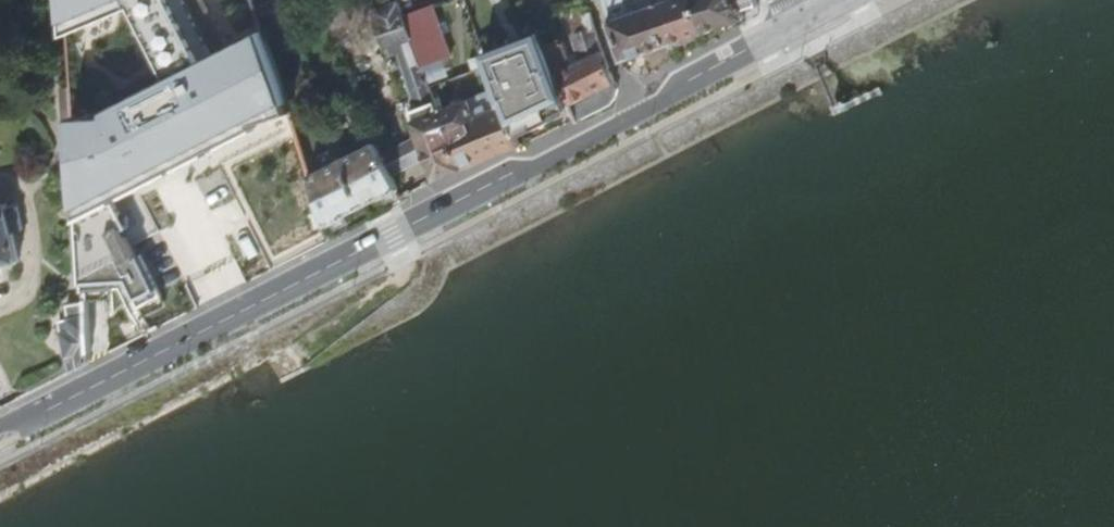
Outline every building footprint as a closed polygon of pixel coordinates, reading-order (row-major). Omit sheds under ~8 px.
[(289,10),(304,5),(302,0),(285,0),(289,10)] [(624,62),(668,46),(651,0),(639,0),(643,12),(633,16),(626,0),(603,0),(610,24),(624,62)] [(633,16),(643,12),(639,0),(626,0),(633,16)] [(668,46),(706,33),(693,0),(651,0),(668,46)] [(706,33),(746,19),(743,11),(739,0),(693,0),(706,33)] [(435,181),(462,170),(441,112),(425,67),(406,15),(401,2),(376,11),(380,22),(377,23),(386,47),(388,46),(391,54),(399,51),(417,103),(409,106),(415,122),(413,123),(419,139),(408,145),(417,162),(426,157),(435,181)] [(417,10),(406,15),(425,67),(438,62),(430,40),(428,41),(417,10)] [(573,64),(564,40),(559,43),(548,46),(557,70),(573,103),(582,121),(612,105),(616,99),(619,89),(617,83),(611,68),(601,40),(593,15),(592,12),(584,14),(584,16),(573,19),(575,36),(573,37),(581,60),(573,64)] [(559,27),(554,28),(559,43),(564,40),(559,27)] [(551,113),(573,103),(557,70),(548,46),(543,35),(486,57),(498,90),(513,132),(531,123),(533,126),(552,117),(551,113)] [(462,170),(519,147),(513,132),(498,90),(441,112),(462,170)] [(383,199),(399,191),(400,190),(392,174),(384,158),(378,146),(346,163),(366,206),(382,198),(383,199)] [(384,158),(392,174),(402,169),(393,152),(384,158)] [(366,206),(346,163),(313,179),(329,227),(330,227),(333,225),(349,217),(348,215),(366,206)] [(20,262),(13,232),(20,230),(17,214),(10,215),(7,204),(0,206),(0,267),(20,262)] [(71,372),(90,362),(89,353),(86,303),(69,306),(71,319),(61,321),(71,372)]
